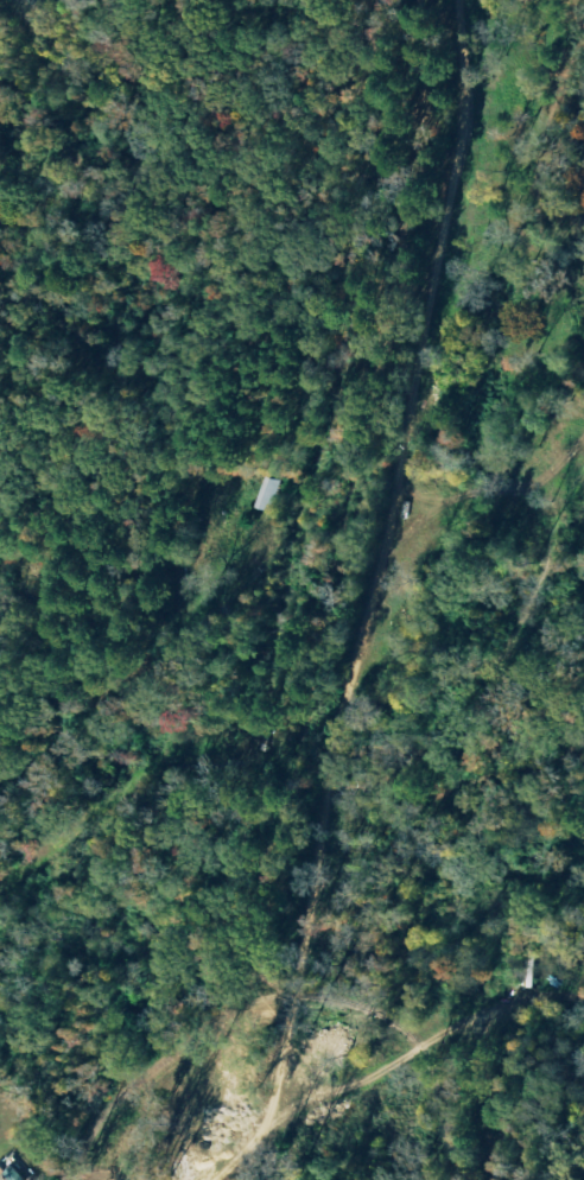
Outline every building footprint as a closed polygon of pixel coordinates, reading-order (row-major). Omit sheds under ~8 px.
[(283,481),(267,478),(260,509),(276,512),(283,481)] [(18,1168),(9,1174),(13,1179),(25,1179),(26,1179),(18,1168)]
